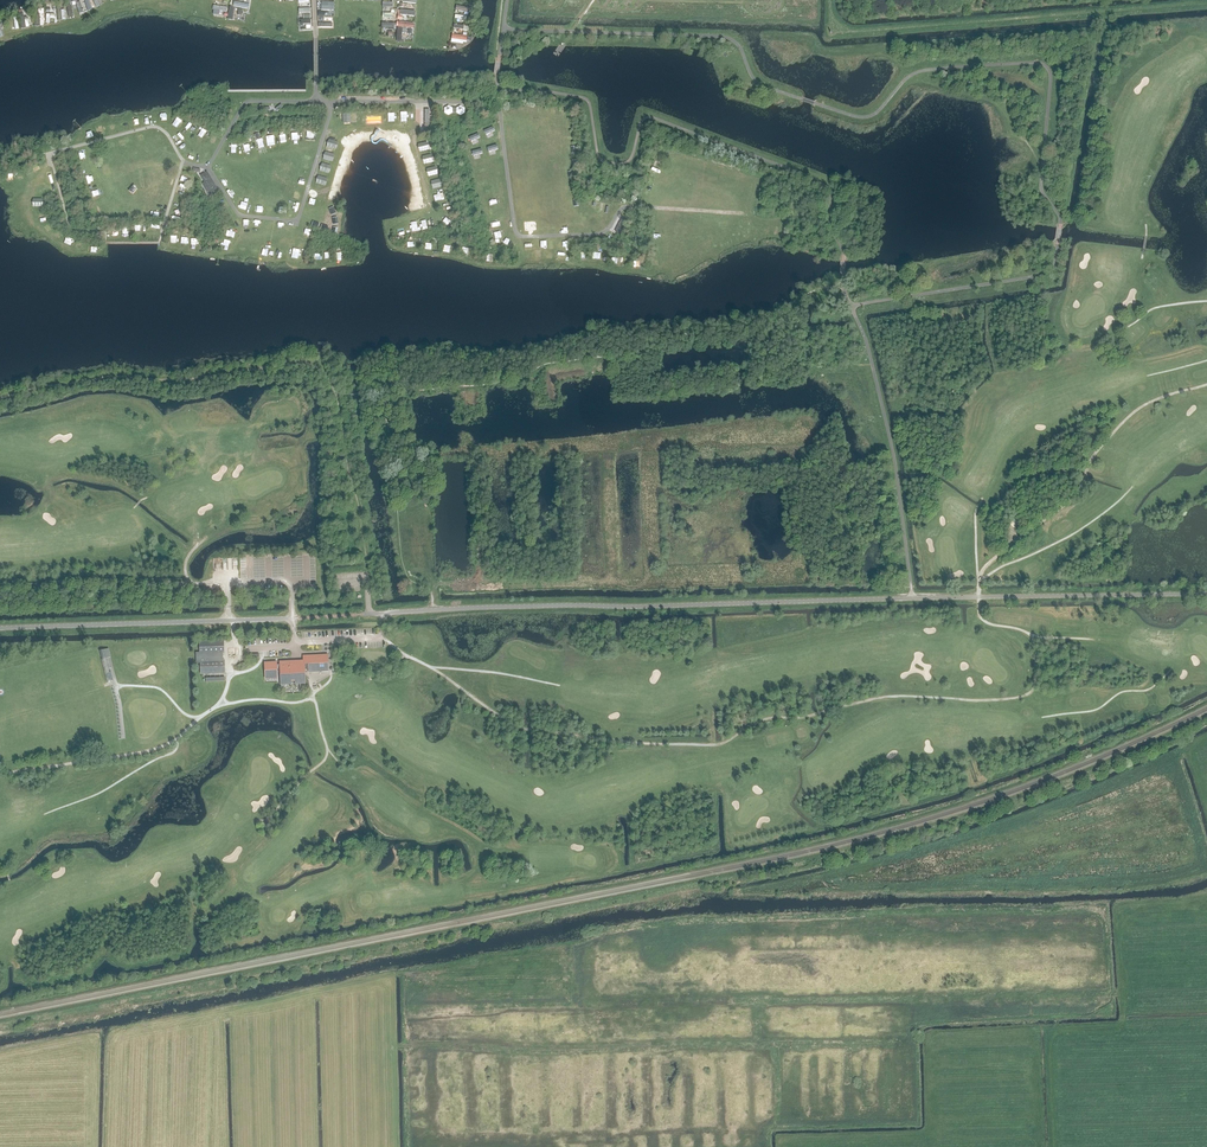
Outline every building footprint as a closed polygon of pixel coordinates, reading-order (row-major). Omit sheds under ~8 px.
[(93,10),(90,0),(85,0),(88,11),(93,10)] [(460,106),(457,108),(452,108),(449,106),(447,107),(444,108),(444,113),(448,115),(452,113),(456,113),(460,115),(464,113),(464,108),(462,107),(460,106)] [(435,115),(429,115),(429,110),(424,110),(424,134),(429,134),(429,133),(435,133),(435,115)] [(494,135),(493,132),(496,131),(494,127),(485,130),(488,138),(494,135)] [(218,190),(207,172),(200,176),(204,183),(202,184),(209,195),(218,190)] [(621,234),(628,222),(622,219),(615,231),(621,234)] [(223,660),(223,653),(223,641),(199,642),(199,652),(196,652),(196,663),(200,663),(200,674),(225,673),(224,660),(223,660)] [(109,648),(99,651),(101,660),(108,658),(111,657),(109,648)] [(276,673),(280,672),(281,682),(305,681),(304,669),(308,669),(308,671),(325,670),(328,670),(327,656),(303,657),(303,662),(280,663),(280,665),(276,665),(276,663),(265,664),(266,678),(276,677),(276,673)]
